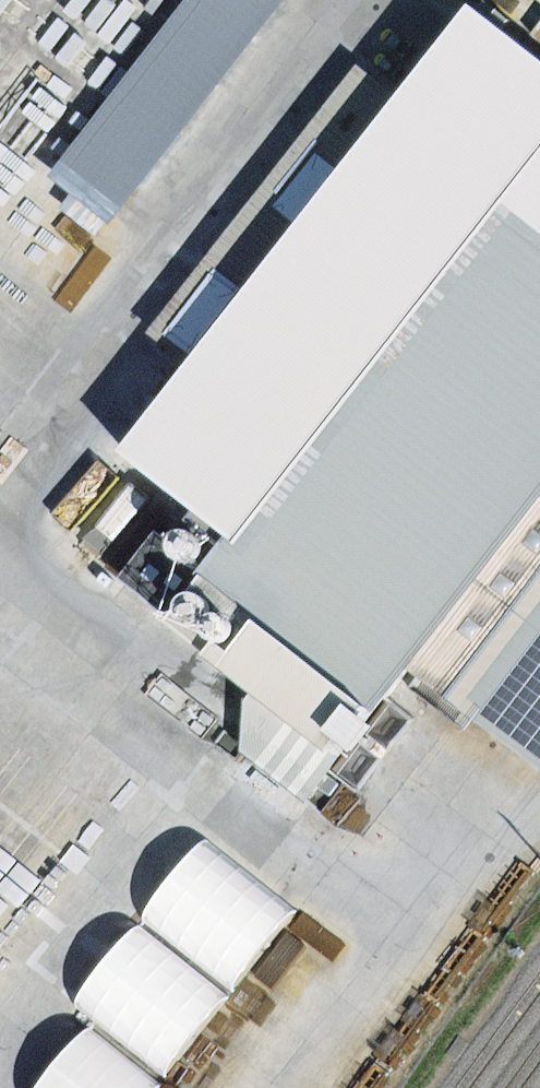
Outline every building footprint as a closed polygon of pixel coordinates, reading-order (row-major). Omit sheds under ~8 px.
[(53,175),(118,223),(284,0),(184,0),(53,175)] [(465,0),(390,95),(183,360),(110,453),(221,539),(202,563),(380,702),(409,665),(539,496),(539,59),(465,0)] [(146,332),(183,360),(390,95),(353,67),(146,332)] [(409,665),(534,759),(539,751),(539,496),(409,665)] [(176,553),(181,556),(187,558),(193,557),(198,555),(202,552),(206,546),(207,540),(206,534),(203,529),(198,524),(193,522),(187,522),(181,524),(176,527),(172,532),(171,537),(171,543),(173,549),(176,553)] [(154,536),(122,576),(158,605),(191,566),(154,536)] [(380,702),(202,563),(157,616),(254,692),(244,699),(240,751),(305,801),(380,702)] [(300,894),(205,825),(82,993),(99,1006),(39,1087),(158,1087),(300,894)]
